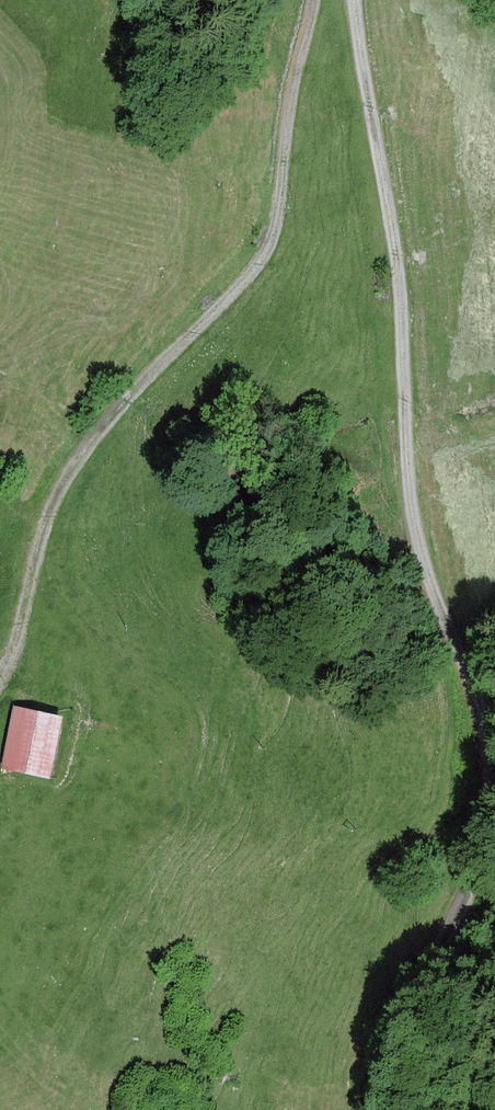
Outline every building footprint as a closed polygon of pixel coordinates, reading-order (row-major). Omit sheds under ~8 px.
[(67,717),(15,707),(3,769),(54,779),(67,717)]
